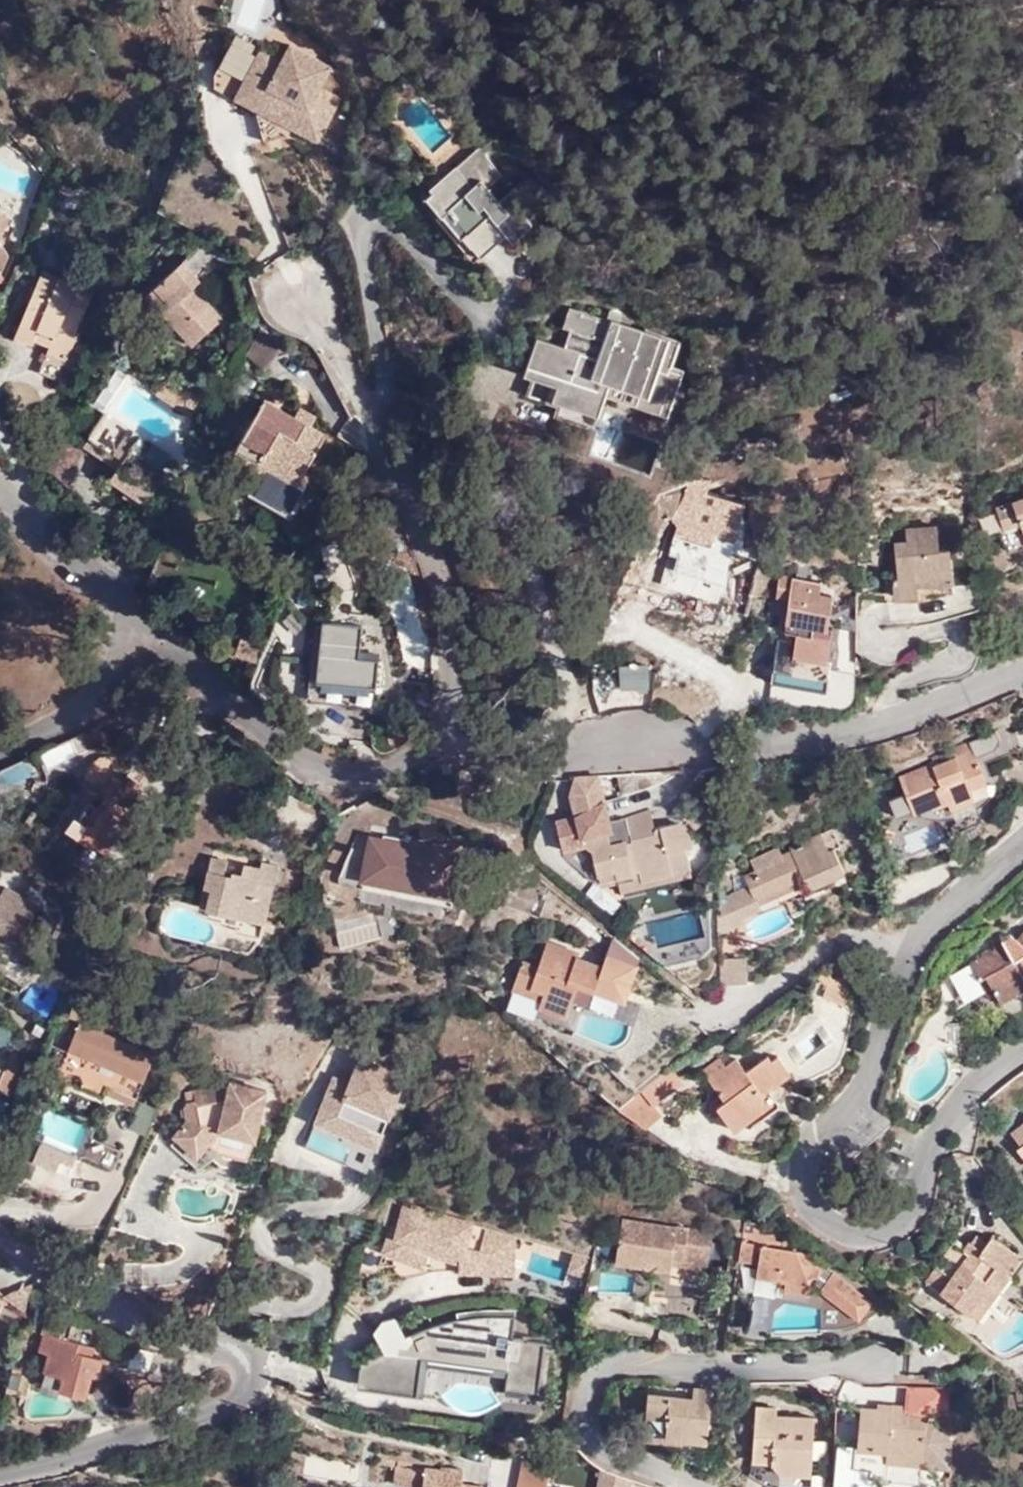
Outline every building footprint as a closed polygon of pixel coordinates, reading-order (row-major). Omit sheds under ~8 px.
[(282,59),(235,35),(212,78),(212,89),(318,143),(340,98),(318,87),(326,72),(286,51),(282,59)] [(478,146),(457,164),(463,171),(484,153),(478,146)] [(428,196),(443,214),(449,208),(468,228),(463,234),(480,255),(506,233),(515,224),(522,233),(531,225),(520,210),(527,205),(513,188),(499,199),(488,185),(501,173),(484,153),(463,171),(457,164),(443,176),(445,180),(428,196)] [(449,208),(443,214),(461,236),(463,234),(468,228),(449,208)] [(515,224),(506,233),(512,241),(522,233),(515,224)] [(195,305),(194,304),(191,308),(183,300),(188,296),(194,289),(177,270),(143,302),(188,353),(216,327),(195,305)] [(41,275),(22,319),(55,334),(51,344),(50,347),(66,355),(74,337),(80,324),(93,291),(60,276),(56,283),(41,275)] [(191,308),(194,304),(188,296),(183,300),(191,308)] [(570,328),(578,308),(571,305),(564,325),(570,328)] [(543,337),(526,390),(599,415),(610,385),(650,399),(647,408),(669,416),(681,380),(669,375),(680,345),(655,336),(652,342),(609,326),(612,319),(578,308),(570,328),(565,344),(543,337)] [(55,334),(22,319),(16,335),(34,343),(36,337),(51,344),(55,334)] [(85,326),(80,324),(74,337),(79,340),(85,326)] [(282,339),(264,327),(244,356),(262,368),(282,339)] [(517,387),(526,390),(543,337),(536,334),(517,387)] [(66,355),(50,347),(45,358),(62,366),(66,355)] [(268,398),(239,444),(269,462),(275,454),(304,472),(327,433),(312,425),(296,415),(268,398)] [(302,405),(296,415),(312,425),(318,415),(302,405)] [(100,425),(82,448),(85,450),(113,471),(108,479),(124,491),(143,505),(160,481),(126,457),(132,449),(100,425)] [(150,442),(142,454),(161,467),(169,454),(150,442)] [(269,462),(239,444),(236,449),(267,467),(269,464),(269,462)] [(269,462),(269,464),(297,482),(304,472),(275,454),(269,462)] [(138,513),(143,505),(124,491),(119,499),(138,513)] [(1021,498),(1012,502),(1019,520),(1022,530),(1022,498),(1021,498)] [(1019,520),(1012,502),(997,508),(1004,525),(1019,520)] [(938,548),(937,525),(905,529),(906,540),(893,542),(897,576),(891,577),(893,597),(917,594),(917,584),(951,580),(948,547),(938,548)] [(664,580),(721,593),(733,539),(675,527),(664,580)] [(818,578),(777,572),(774,591),(786,592),(781,627),(794,629),(791,648),(825,653),(830,622),(826,622),(831,590),(817,588),(818,578)] [(334,680),(333,693),(376,698),(381,656),(360,654),(364,623),(322,619),(316,677),(334,680)] [(794,629),(781,627),(776,670),(828,678),(828,676),(839,676),(840,659),(825,658),(825,653),(791,648),(794,629)] [(235,654),(258,661),(266,642),(244,634),(235,654)] [(638,685),(651,684),(657,683),(655,662),(620,665),(622,686),(638,685)] [(376,698),(333,693),(332,701),(375,704),(376,698)] [(319,710),(315,728),(342,734),(346,715),(319,710)] [(966,751),(972,749),(967,738),(930,753),(933,759),(935,764),(966,751)] [(973,748),(972,749),(966,751),(972,764),(978,761),(973,748)] [(972,764),(966,751),(935,764),(933,759),(898,774),(905,792),(890,798),(897,814),(912,808),(913,811),(930,804),(931,808),(948,801),(951,808),(991,793),(978,761),(972,764)] [(124,809),(130,800),(144,782),(128,770),(122,778),(112,771),(105,781),(110,784),(100,797),(84,785),(63,816),(87,834),(86,836),(102,847),(116,829),(120,833),(133,816),(127,811),(124,809)] [(110,784),(105,781),(90,777),(84,785),(100,797),(110,784)] [(133,803),(130,800),(124,809),(127,811),(133,803)] [(602,876),(614,874),(632,870),(632,872),(647,869),(648,873),(693,862),(688,842),(697,840),(682,822),(668,825),(662,802),(642,810),(617,816),(613,800),(559,812),(566,844),(594,839),(602,876)] [(749,885),(753,894),(802,873),(805,881),(808,887),(845,870),(834,850),(842,845),(834,828),(822,834),(820,831),(789,846),(790,848),(780,853),(781,856),(754,869),(744,874),(749,885)] [(445,844),(437,842),(410,835),(404,863),(462,876),(467,849),(445,844)] [(438,835),(437,842),(445,844),(447,837),(438,835)] [(778,847),(750,860),(754,869),(781,856),(780,853),(778,847)] [(207,903),(204,914),(262,929),(280,863),(264,858),(261,866),(245,861),(243,870),(228,865),(230,857),(213,853),(201,901),(207,903)] [(695,871),(693,862),(648,873),(647,869),(632,872),(635,881),(636,887),(695,871)] [(632,870),(614,874),(617,885),(635,881),(632,872),(632,870)] [(802,873),(753,894),(756,903),(805,881),(802,873)] [(3,889),(0,894),(0,927),(18,939),(40,905),(6,885),(3,889)] [(753,894),(749,885),(731,893),(720,901),(720,935),(745,923),(743,918),(760,910),(756,903),(753,894)] [(1022,978),(1022,973),(1016,960),(1022,956),(1022,932),(1018,939),(1011,933),(1003,938),(1005,942),(995,948),(970,961),(972,965),(980,979),(986,976),(989,982),(996,993),(1022,978)] [(570,1016),(572,1012),(580,990),(588,992),(595,995),(598,988),(602,978),(634,989),(643,959),(612,948),(608,961),(582,952),(583,949),(554,937),(544,962),(529,957),(516,987),(545,998),(542,1006),(570,1016)] [(1005,942),(1003,938),(993,943),(995,948),(1005,942)] [(751,981),(750,955),(723,956),(725,983),(751,981)] [(960,998),(989,982),(986,976),(980,979),(972,965),(950,977),(960,998)] [(630,999),(634,989),(602,978),(598,988),(630,999)] [(996,993),(1000,1001),(1022,988),(1022,978),(996,993)] [(812,990),(823,994),(821,987),(825,979),(815,979),(812,990)] [(580,990),(572,1012),(578,1014),(588,992),(580,990)] [(147,1077),(158,1051),(80,1020),(71,1046),(147,1077)] [(22,1094),(37,1052),(0,1041),(0,1085),(22,1094)] [(379,1144),(408,1066),(346,1042),(317,1121),(379,1144)] [(765,1091),(769,1089),(791,1070),(779,1054),(773,1058),(768,1052),(747,1069),(737,1056),(726,1064),(709,1077),(724,1096),(716,1103),(734,1128),(764,1105),(765,1091)] [(709,1077),(726,1064),(720,1055),(703,1068),(709,1077)] [(685,1060),(628,1099),(630,1100),(657,1120),(673,1107),(666,1097),(696,1080),(685,1060)] [(200,1152),(212,1137),(221,1127),(256,1135),(258,1135),(267,1090),(232,1082),(199,1090),(201,1100),(191,1102),(189,1108),(191,1118),(178,1133),(200,1152)] [(779,1103),(769,1089),(765,1091),(764,1105),(769,1112),(779,1103)] [(46,1110),(37,1129),(65,1142),(74,1122),(46,1110)] [(1011,1131),(1021,1144),(1018,1148),(1022,1155),(1022,1122),(1011,1131)] [(221,1127),(212,1137),(221,1145),(249,1152),(256,1135),(221,1127)] [(83,1131),(74,1153),(111,1168),(121,1146),(83,1131)] [(60,1166),(68,1146),(44,1136),(36,1157),(25,1153),(19,1168),(35,1173),(40,1159),(60,1166)] [(504,1233),(405,1206),(400,1226),(394,1225),(384,1252),(414,1262),(418,1248),(434,1255),(461,1261),(503,1262),(504,1233)] [(711,1265),(717,1231),(627,1216),(619,1257),(675,1266),(675,1259),(711,1265)] [(748,1217),(742,1258),(761,1260),(759,1274),(787,1279),(787,1289),(818,1294),(823,1288),(863,1317),(875,1300),(810,1251),(786,1246),(787,1234),(769,1220),(748,1217)] [(982,1246),(988,1238),(977,1231),(972,1238),(982,1246)] [(414,1262),(384,1252),(380,1266),(394,1265),(399,1274),(404,1276),(413,1275),(424,1273),(434,1271),(443,1269),(459,1270),(459,1273),(516,1275),(516,1236),(504,1233),(503,1262),(461,1261),(434,1255),(418,1248),(414,1262)] [(966,1251),(938,1288),(967,1308),(977,1295),(988,1303),(1009,1273),(1004,1269),(1017,1252),(992,1233),(988,1238),(982,1246),(972,1238),(970,1236),(961,1248),(966,1251)] [(926,1278),(938,1288),(966,1251),(961,1248),(953,1242),(926,1278)] [(574,1252),(569,1271),(587,1276),(591,1258),(591,1257),(574,1252)] [(361,1360),(357,1383),(413,1389),(417,1356),(505,1366),(503,1386),(534,1390),(542,1343),(513,1339),(515,1314),(490,1314),(458,1320),(405,1337),(397,1314),(383,1320),(380,1328),(374,1330),(375,1344),(383,1344),(383,1354),(371,1358),(361,1360)] [(62,1374),(58,1388),(85,1395),(90,1375),(96,1377),(100,1360),(89,1358),(74,1354),(76,1343),(65,1340),(68,1326),(45,1320),(38,1350),(48,1352),(43,1369),(62,1374)] [(76,1343),(74,1354),(89,1358),(92,1347),(76,1343)] [(140,1371),(152,1356),(138,1344),(126,1359),(140,1371)] [(649,1390),(644,1430),(684,1433),(709,1435),(712,1385),(696,1383),(695,1393),(649,1390)] [(906,1404),(911,1404),(911,1410),(927,1411),(952,1412),(951,1384),(908,1383),(906,1404)] [(780,1422),(781,1412),(782,1405),(758,1403),(755,1456),(761,1457),(773,1457),(784,1472),(786,1470),(814,1473),(815,1473),(819,1416),(791,1414),(791,1423),(780,1422)] [(878,1407),(861,1405),(857,1463),(875,1464),(874,1472),(892,1474),(894,1458),(924,1460),(926,1420),(927,1411),(911,1410),(911,1404),(906,1404),(894,1403),(894,1408),(878,1407)] [(791,1414),(781,1412),(780,1422),(791,1423),(791,1414)] [(938,1421),(926,1420),(924,1460),(951,1462),(951,1440),(938,1421)] [(550,1458),(520,1455),(516,1486),(547,1486),(550,1458)] [(773,1457),(761,1457),(778,1478),(782,1474),(784,1472),(773,1457)] [(414,1486),(420,1486),(483,1486),(483,1484),(463,1480),(464,1465),(443,1463),(443,1467),(426,1465),(426,1468),(398,1465),(396,1484),(414,1486)] [(604,1465),(599,1486),(633,1486),(635,1478),(616,1469),(604,1465)]
